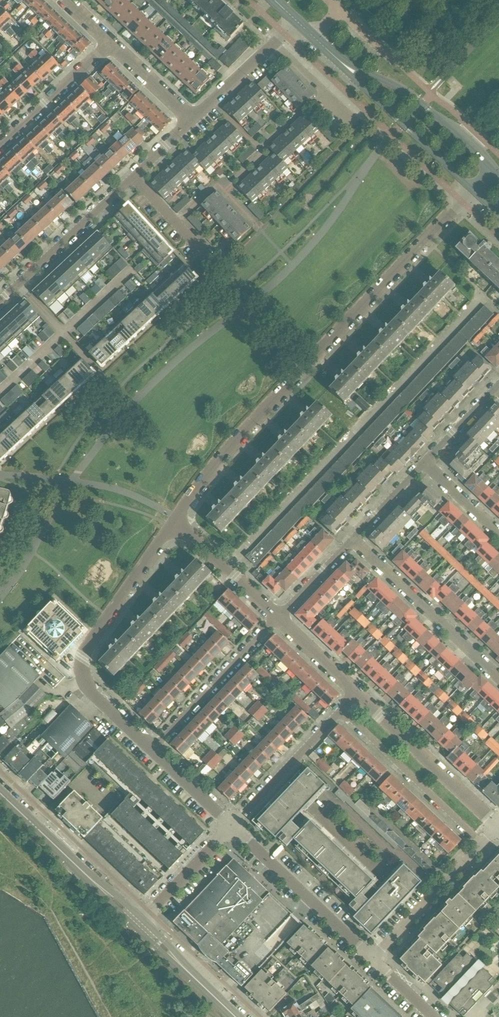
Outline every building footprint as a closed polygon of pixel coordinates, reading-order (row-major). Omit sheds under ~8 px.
[(22,7),(27,12),(31,8),(39,0),(24,0),(23,1),(20,5),(22,7)] [(38,15),(48,5),(42,0),(39,0),(31,8),(38,15)] [(108,11),(119,0),(103,0),(100,3),(108,11)] [(117,20),(131,5),(125,0),(119,0),(108,11),(117,20)] [(214,56),(218,51),(217,51),(192,27),(194,24),(189,20),(187,23),(163,0),(161,0),(158,3),(214,56)] [(204,13),(216,0),(196,0),(193,3),(204,13)] [(217,26),(230,12),(226,9),(217,1),(217,0),(216,0),(204,13),(217,26)] [(149,4),(158,12),(160,9),(152,1),(149,4)] [(38,15),(44,21),(54,11),(48,5),(38,15)] [(117,20),(126,28),(140,14),(131,5),(117,20)] [(0,9),(0,21),(14,35),(15,33),(10,28),(11,26),(8,23),(11,19),(1,8),(0,9)] [(158,12),(166,20),(169,17),(160,9),(158,12)] [(44,21),(52,28),(62,18),(54,11),(44,21)] [(230,12),(217,26),(214,29),(227,42),(243,25),(242,24),(241,24),(233,16),(233,15),(230,12)] [(126,28),(135,36),(148,22),(140,14),(126,28)] [(166,20),(175,28),(178,26),(169,17),(166,20)] [(52,28),(59,35),(69,25),(62,18),(52,28)] [(1,29),(5,33),(6,31),(12,37),(14,35),(0,21),(0,30),(1,29)] [(135,36),(143,45),(157,30),(148,22),(135,36)] [(63,46),(66,42),(76,32),(69,25),(59,35),(56,39),(60,43),(57,47),(60,49),(63,46)] [(175,28),(184,36),(186,34),(178,26),(175,28)] [(143,45),(152,53),(166,38),(157,30),(143,45)] [(66,42),(73,49),(83,39),(76,32),(66,42)] [(184,36),(193,45),(195,42),(186,34),(184,36)] [(84,37),(83,39),(73,49),(80,55),(91,43),(84,37)] [(152,53),(161,61),(174,46),(166,38),(152,53)] [(240,38),(236,42),(246,51),(250,47),(240,38)] [(193,45),(202,53),(204,50),(195,42),(193,45)] [(236,42),(232,46),(241,55),(246,51),(236,42)] [(25,46),(31,53),(35,57),(38,54),(32,48),(32,47),(28,43),(25,46)] [(161,61),(170,69),(183,55),(174,46),(161,61)] [(218,51),(214,56),(217,59),(226,50),(221,46),(217,51),(218,51)] [(232,46),(228,51),(237,60),(241,55),(232,46)] [(202,53),(210,61),(213,59),(204,50),(202,53)] [(228,51),(224,55),(233,64),(237,60),(228,51)] [(46,53),(38,60),(50,73),(58,66),(46,53)] [(170,69),(178,78),(192,63),(183,55),(170,69)] [(233,64),(224,55),(220,60),(229,69),(233,64)] [(50,73),(38,60),(35,57),(31,60),(34,64),(30,68),(41,79),(42,81),(50,73)] [(213,59),(210,61),(208,64),(217,72),(222,67),(213,59)] [(104,85),(107,81),(118,70),(118,69),(112,63),(101,75),(104,78),(101,82),(104,85)] [(178,78),(187,86),(201,71),(192,63),(178,78)] [(273,90),(277,94),(291,80),(290,79),(293,77),(290,75),(293,73),(287,67),(275,77),(271,72),(257,85),(262,90),(271,81),(277,87),(273,90)] [(30,68),(26,72),(23,75),(34,86),(41,79),(30,68)] [(103,95),(105,97),(125,77),(118,70),(107,81),(111,84),(107,88),(108,89),(103,95)] [(201,71),(187,86),(196,94),(197,93),(199,92),(210,80),(201,71)] [(23,75),(15,82),(26,93),(34,86),(23,75)] [(91,77),(82,86),(92,96),(103,85),(100,81),(97,84),(91,77)] [(117,97),(120,94),(132,83),(125,77),(105,97),(107,98),(112,93),(113,94),(117,97)] [(284,94),(286,96),(301,82),(299,79),(297,81),(294,79),(292,81),(291,80),(277,94),(280,98),(284,94)] [(15,82),(8,89),(19,100),(26,93),(15,82)] [(247,95),(261,110),(264,106),(261,103),(266,97),(252,82),(246,88),(248,90),(245,92),(248,94),(247,95)] [(286,96),(291,102),(307,88),(301,82),(286,96)] [(132,83),(120,94),(128,101),(139,90),(132,83)] [(80,87),(73,94),(92,114),(94,112),(89,107),(90,106),(90,105),(94,102),(80,87)] [(307,88),(291,102),(294,105),(290,108),(294,112),(306,101),(307,102),(309,100),(307,98),(310,95),(308,93),(310,91),(307,88)] [(8,89),(0,96),(11,107),(19,100),(8,89)] [(129,103),(137,110),(148,99),(140,92),(129,103)] [(73,94),(67,100),(80,115),(85,111),(90,116),(89,117),(98,127),(101,124),(97,119),(97,120),(92,114),(73,94)] [(239,94),(233,99),(248,115),(253,110),(257,113),(261,110),(247,95),(246,96),(244,94),(241,96),(239,94)] [(3,114),(11,107),(0,96),(0,111),(3,114)] [(137,110),(145,118),(156,106),(148,99),(137,110)] [(248,115),(233,99),(228,105),(230,107),(227,109),(229,111),(227,113),(230,116),(231,115),(242,127),(246,123),(243,120),(248,115)] [(67,100),(60,107),(79,127),(80,125),(75,120),(77,118),(73,115),(76,111),(80,115),(67,100)] [(145,118),(152,125),(164,114),(156,106),(145,118)] [(60,107),(53,113),(63,124),(67,121),(70,124),(71,123),(76,129),(79,127),(60,107)] [(53,113),(46,119),(65,140),(67,138),(62,132),(63,131),(59,127),(63,124),(53,113)] [(314,141),(317,138),(314,134),(320,129),(305,113),(299,119),(301,121),(299,123),(301,126),(300,126),(314,141)] [(97,119),(101,124),(106,119),(102,114),(97,119)] [(164,114),(152,125),(160,133),(171,121),(164,114)] [(39,126),(49,137),(53,133),(56,137),(58,136),(63,141),(65,140),(46,119),(39,126)] [(224,134),(223,135),(237,149),(240,146),(237,142),(242,137),(228,121),(222,127),(224,129),(221,131),(224,134)] [(248,133),(247,133),(252,137),(262,128),(257,123),(250,130),(247,127),(245,127),(244,128),(248,133)] [(287,130),(302,146),(307,141),(310,145),(314,141),(300,126),(299,127),(297,125),(295,127),(293,125),(287,130)] [(320,129),(332,143),(337,138),(324,125),(320,129)] [(39,126),(32,132),(51,152),(53,150),(48,145),(49,144),(46,140),(49,137),(39,126)] [(133,129),(125,136),(136,147),(144,140),(141,137),(145,134),(139,128),(135,131),(133,129)] [(296,158),(299,155),(296,151),(302,146),(287,130),(281,136),(283,138),(280,140),(283,143),(282,143),(296,158)] [(32,132),(25,138),(36,149),(39,146),(43,150),(44,149),(49,154),(51,152),(32,132)] [(215,133),(210,139),(224,154),(229,149),(233,153),(237,149),(223,135),(222,136),(220,133),(217,135),(215,133)] [(125,136),(118,142),(129,154),(136,147),(125,136)] [(25,138),(19,145),(37,165),(39,163),(34,158),(36,156),(32,153),(36,149),(25,138)] [(206,151),(205,152),(218,166),(222,163),(219,159),(224,154),(210,139),(204,144),(206,146),(203,148),(206,151)] [(118,142),(111,149),(121,161),(129,154),(118,142)] [(296,158),(282,143),(281,144),(279,142),(276,144),(274,142),(268,148),(274,153),(283,163),(288,158),(292,161),(296,158)] [(19,145),(12,151),(22,162),(26,159),(29,162),(31,161),(36,167),(37,165),(19,145)] [(238,159),(242,164),(255,151),(251,147),(238,159)] [(111,149),(103,156),(114,168),(121,161),(111,149)] [(182,162),(181,163),(195,178),(199,174),(195,170),(200,166),(192,155),(186,150),(180,155),(182,157),(180,160),(182,162)] [(197,150),(192,155),(200,166),(205,171),(211,166),(215,170),(218,166),(205,152),(204,153),(201,150),(199,152),(197,150)] [(12,151),(5,158),(24,178),(26,176),(21,170),(22,169),(19,165),(22,162),(12,151)] [(270,165),(269,166),(283,180),(286,177),(283,173),(288,168),(283,163),(274,153),(268,158),(270,160),(267,163),(270,165)] [(103,156),(96,163),(106,175),(114,168),(103,156)] [(10,176),(9,174),(12,171),(16,175),(17,174),(22,179),(24,178),(5,158),(0,162),(0,166),(10,176)] [(195,178),(181,163),(180,164),(178,161),(176,163),(174,161),(168,167),(183,182),(188,177),(191,181),(195,178)] [(96,163),(88,170),(99,182),(106,175),(96,163)] [(51,164),(44,171),(47,175),(54,168),(51,164)] [(261,165),(256,170),(270,185),(275,180),(279,184),(283,180),(269,166),(268,167),(266,164),(263,167),(261,165)] [(12,192),(13,190),(8,184),(10,183),(6,179),(10,176),(0,166),(0,180),(12,192)] [(164,179),(163,180),(177,195),(180,191),(177,187),(183,182),(168,167),(162,172),(164,174),(162,177),(164,179)] [(88,170),(81,177),(92,189),(99,182),(88,170)] [(251,182),(251,183),(264,198),(268,194),(265,190),(270,185),(256,170),(250,175),(252,177),(249,180),(251,182)] [(81,177),(73,184),(84,196),(92,189),(81,177)] [(177,195),(163,180),(162,181),(160,178),(157,180),(156,178),(150,184),(164,200),(169,194),(173,198),(177,195)] [(3,189),(4,188),(10,194),(12,192),(0,180),(0,186),(3,189)] [(264,198),(251,183),(250,184),(248,181),(245,184),(243,182),(237,187),(252,203),(257,197),(261,201),(264,198)] [(44,188),(41,184),(37,187),(45,195),(48,192),(44,188)] [(84,196),(73,184),(66,192),(76,203),(84,196)] [(203,214),(206,218),(221,205),(220,204),(223,201),(220,199),(222,197),(217,191),(201,205),(207,211),(203,214)] [(62,192),(55,199),(65,210),(73,203),(62,192)] [(186,196),(173,209),(177,214),(191,201),(186,196)] [(55,199),(47,206),(58,217),(65,210),(55,199)] [(260,220),(264,216),(252,202),(247,207),(260,220)] [(213,218),(218,224),(234,209),(229,204),(226,206),(224,203),(222,205),(221,205),(206,218),(210,222),(213,218)] [(112,219),(120,227),(136,212),(133,209),(128,204),(124,208),(119,212),(112,219)] [(47,206),(40,213),(51,224),(58,217),(47,206)] [(223,236),(223,237),(238,223),(237,222),(240,220),(237,217),(239,215),(234,209),(218,224),(224,229),(220,233),(218,235),(220,238),(223,236)] [(127,235),(143,220),(140,217),(141,217),(136,212),(120,227),(120,228),(123,225),(130,233),(127,235)] [(40,213),(32,220),(43,231),(51,224),(40,213)] [(187,219),(200,232),(204,228),(204,227),(206,226),(203,223),(201,224),(192,214),(187,219)] [(32,220),(25,227),(36,238),(43,231),(32,220)] [(127,235),(134,243),(151,228),(150,228),(148,225),(143,220),(127,235)] [(238,223),(223,237),(227,240),(230,237),(236,242),(251,228),(245,222),(243,224),(241,221),(239,224),(238,223)] [(25,227),(17,234),(28,245),(36,238),(25,227)] [(142,251),(158,236),(155,233),(151,228),(134,243),(135,244),(138,241),(145,248),(142,251)] [(94,236),(89,240),(104,257),(105,256),(102,254),(110,246),(109,245),(105,241),(101,237),(97,232),(97,233),(96,234),(94,236)] [(17,234),(10,241),(20,252),(28,245),(17,234)] [(142,251),(149,259),(166,244),(165,244),(162,241),(163,241),(158,236),(142,251)] [(86,243),(81,248),(96,264),(104,257),(89,240),(89,241),(86,243)] [(10,241),(2,247),(13,259),(20,252),(10,241)] [(166,244),(149,259),(150,259),(152,257),(160,265),(160,264),(165,260),(169,256),(173,252),(170,249),(166,244)] [(0,250),(0,260),(5,266),(13,259),(2,247),(0,250)] [(78,251),(73,255),(89,271),(96,264),(81,248),(78,251)] [(70,258),(65,262),(81,279),(81,278),(79,276),(86,269),(88,272),(89,271),(73,255),(70,258)] [(62,265),(58,270),(73,286),(81,279),(65,262),(65,263),(62,265)] [(185,265),(176,273),(189,286),(190,286),(189,286),(192,283),(198,278),(193,274),(193,273),(189,270),(189,269),(185,265)] [(54,273),(50,277),(65,293),(73,286),(58,270),(57,270),(54,273)] [(166,277),(181,294),(182,293),(181,293),(184,290),(185,291),(189,286),(176,273),(169,280),(166,277)] [(46,280),(42,284),(54,298),(62,291),(65,294),(65,293),(50,277),(49,277),(47,280),(46,280)] [(166,277),(158,285),(173,301),(174,301),(174,300),(177,298),(181,294),(166,277)] [(54,298),(42,284),(41,285),(42,285),(39,287),(38,287),(33,292),(46,306),(54,298)] [(158,285),(150,292),(165,308),(166,308),(169,305),(173,301),(158,285)] [(150,292),(142,300),(157,316),(158,316),(158,315),(160,313),(161,313),(165,308),(150,292)] [(17,307),(17,308),(32,324),(40,316),(25,300),(20,305),(17,308),(17,307)] [(142,300),(134,307),(149,323),(150,323),(153,320),(157,316),(142,300)] [(134,307),(126,314),(142,331),(142,330),(145,327),(145,328),(149,323),(134,307)] [(9,315),(24,331),(32,324),(17,308),(12,312),(9,315)] [(126,314),(118,322),(134,338),(134,337),(137,335),(142,331),(126,314)] [(1,322),(16,339),(24,331),(9,315),(4,319),(4,320),(1,322)] [(8,346),(16,339),(1,322),(0,323),(0,337),(8,346)] [(118,322),(111,329),(126,345),(129,342),(134,338),(118,322)] [(103,336),(118,353),(118,352),(121,349),(121,350),(126,345),(111,329),(110,329),(113,332),(105,339),(103,336)] [(103,336),(95,344),(110,360),(113,357),(118,353),(103,336)] [(0,353),(8,346),(0,337),(0,353)] [(110,360),(95,344),(94,344),(97,347),(89,354),(102,368),(102,367),(105,364),(110,360)] [(491,352),(485,358),(496,368),(498,365),(498,359),(491,352)] [(468,362),(460,370),(474,383),(482,375),(484,377),(492,369),(478,356),(471,364),(468,362)] [(80,357),(72,365),(87,381),(92,377),(94,374),(95,374),(80,357)] [(64,372),(79,389),(84,384),(87,381),(87,382),(87,381),(72,365),(71,365),(74,368),(67,375),(64,372)] [(455,380),(448,388),(462,401),(469,393),(467,391),(474,383),(460,370),(453,378),(455,380)] [(64,372),(56,380),(71,396),(76,392),(76,391),(79,389),(64,372)] [(56,380),(48,387),(63,404),(68,399),(71,396),(56,380)] [(48,387),(40,394),(55,411),(60,407),(60,406),(63,404),(48,387)] [(439,393),(430,402),(445,415),(452,407),(454,409),(462,401),(448,388),(441,395),(439,393)] [(40,394),(32,402),(47,418),(52,414),(55,411),(40,394)] [(32,402),(24,409),(39,426),(44,421),(47,418),(47,419),(47,418),(32,402)] [(425,412),(418,419),(432,432),(439,424),(437,422),(445,415),(430,402),(423,410),(425,412)] [(489,411),(498,420),(498,405),(497,403),(489,411)] [(24,409),(16,416),(31,433),(36,429),(36,428),(39,426),(24,409)] [(481,419),(494,431),(498,426),(498,420),(489,411),(481,419)] [(18,419),(11,426),(24,440),(28,436),(31,433),(16,416),(16,417),(18,419)] [(421,423),(414,430),(427,442),(434,434),(432,432),(418,419),(418,420),(421,423)] [(481,419),(474,427),(487,439),(494,431),(481,419)] [(390,428),(391,427),(392,428),(395,425),(397,423),(396,422),(394,420),(392,422),(388,426),(390,428)] [(11,426),(3,434),(16,448),(20,443),(23,440),(23,441),(24,440),(11,426)] [(456,476),(465,485),(475,475),(476,475),(474,473),(487,458),(477,449),(487,439),(474,427),(466,435),(471,439),(459,451),(461,454),(450,466),(458,474),(456,476)] [(414,430),(406,438),(419,450),(427,442),(414,430)] [(8,455),(12,451),(15,448),(16,448),(3,434),(0,437),(0,447),(8,455)] [(406,438),(399,446),(411,458),(412,459),(419,450),(406,438)] [(399,446),(391,454),(404,466),(411,458),(399,446)] [(381,459),(394,472),(396,474),(404,466),(391,454),(384,462),(381,459)] [(371,465),(364,473),(376,485),(384,477),(387,480),(394,472),(381,459),(373,467),(371,465)] [(358,483),(351,490),(364,503),(372,495),(369,493),(376,485),(364,473),(356,481),(358,483)] [(465,485),(472,492),(486,476),(483,474),(479,478),(475,475),(465,485)] [(472,492),(479,498),(488,487),(485,484),(490,479),(486,476),(472,492)] [(485,504),(498,489),(498,488),(496,486),(492,491),(488,487),(479,498),(485,504)] [(438,503),(444,508),(447,505),(441,500),(442,500),(429,488),(421,496),(427,502),(434,508),(438,503)] [(492,510),(498,502),(498,498),(498,497),(498,495),(498,489),(485,504),(492,510)] [(341,496),(334,504),(347,516),(354,509),(357,512),(364,503),(351,490),(343,498),(341,496)] [(3,526),(4,523),(8,508),(11,498),(11,497),(11,496),(11,495),(10,495),(10,494),(9,494),(9,493),(8,493),(0,491),(0,533),(3,526)] [(417,513),(427,502),(421,496),(417,500),(415,498),(403,510),(399,506),(392,514),(404,526),(414,516),(418,520),(421,517),(417,513)] [(438,521),(441,524),(456,509),(449,503),(447,505),(444,508),(440,512),(443,516),(438,521)] [(347,516),(334,504),(326,512),(328,514),(321,522),(334,535),(342,527),(339,524),(347,516)] [(450,522),(453,525),(462,515),(456,509),(441,524),(445,527),(450,522)] [(397,534),(404,526),(392,514),(384,522),(397,534)] [(451,533),(455,536),(469,522),(462,515),(453,525),(456,528),(451,533)] [(389,542),(397,534),(384,522),(377,530),(389,542)] [(461,543),(466,537),(475,528),(469,522),(455,536),(455,537),(456,535),(458,538),(458,539),(457,539),(461,543)] [(315,528),(312,531),(328,546),(334,540),(323,529),(320,533),(315,528)] [(464,546),(468,549),(482,534),(475,528),(466,537),(469,541),(464,546)] [(382,550),(389,542),(377,530),(369,538),(382,550)] [(423,530),(421,532),(428,538),(430,536),(423,530)] [(314,540),(311,542),(322,553),(328,546),(312,531),(308,535),(314,540)] [(419,534),(426,540),(428,538),(421,532),(419,534)] [(476,547),(479,550),(485,543),(488,540),(482,534),(468,549),(471,552),(476,547)] [(428,538),(435,545),(437,542),(430,536),(428,538)] [(426,540),(433,547),(435,545),(428,538),(426,540)] [(302,541),(300,544),(316,559),(322,553),(311,542),(308,546),(302,541)] [(435,545),(441,551),(443,549),(437,542),(435,545)] [(475,560),(478,563),(492,549),(485,543),(479,550),(476,553),(479,556),(475,560)] [(301,552),(299,555),(310,566),(316,559),(300,544),(296,548),(301,552)] [(433,547),(439,553),(441,551),(435,545),(433,547)] [(441,551),(448,557),(450,555),(443,549),(441,551)] [(486,562),(489,565),(498,555),(492,549),(478,563),(477,564),(481,567),(486,562)] [(393,562),(401,569),(416,554),(411,550),(406,555),(403,552),(393,562)] [(439,553),(445,559),(448,557),(441,551),(439,553)] [(290,554),(287,557),(304,572),(310,566),(299,555),(296,559),(290,554)] [(401,569),(407,575),(417,565),(413,561),(418,556),(416,554),(401,569)] [(448,557),(454,563),(456,561),(450,555),(448,557)] [(490,576),(498,566),(498,556),(498,555),(489,565),(492,568),(487,573),(490,576)] [(289,565),(286,568),(298,579),(304,572),(287,557),(284,560),(289,565)] [(445,559),(452,565),(454,563),(448,557),(445,559)] [(357,560),(351,567),(357,572),(356,574),(362,580),(365,577),(368,580),(366,583),(367,584),(360,591),(363,594),(368,589),(377,579),(357,560)] [(454,563),(461,569),(463,567),(456,561),(454,563)] [(346,562),(338,570),(353,584),(354,582),(351,579),(356,574),(357,572),(351,567),(346,562)] [(407,575),(413,580),(427,565),(424,562),(419,567),(417,565),(407,575)] [(455,568),(459,571),(461,569),(454,563),(452,565),(455,568)] [(413,580),(419,586),(428,576),(426,573),(431,568),(427,565),(413,580)] [(498,575),(498,566),(490,576),(494,579),(498,574),(498,575)] [(278,567),(275,570),(291,585),(298,579),(286,568),(283,572),(278,567)] [(461,569),(467,575),(469,573),(463,567),(461,569)] [(459,571),(465,578),(467,575),(461,569),(459,571)] [(281,588),(274,581),(269,576),(266,579),(256,570),(252,574),(263,584),(263,583),(274,594),(281,588)] [(277,578),(274,581),(281,588),(285,592),(291,585),(275,570),(272,573),(277,578)] [(338,570),(331,578),(342,588),(348,582),(351,586),(353,584),(338,570)] [(467,575),(473,581),(476,579),(469,573),(467,575)] [(419,586),(425,591),(439,576),(437,574),(432,579),(428,576),(419,586)] [(465,578),(471,584),(473,581),(467,575),(465,578)] [(433,599),(435,596),(445,586),(444,586),(442,589),(439,586),(444,580),(439,576),(425,591),(433,599)] [(331,578),(324,586),(338,599),(340,597),(336,594),(342,588),(331,578)] [(384,585),(377,579),(368,589),(371,592),(366,598),(369,600),(384,585)] [(473,581),(480,587),(482,585),(476,579),(473,581)] [(471,584),(478,590),(480,587),(473,581),(471,584)] [(435,596),(442,602),(456,587),(453,584),(448,589),(445,586),(435,596)] [(377,599),(381,601),(390,591),(384,585),(369,600),(372,604),(377,599)] [(480,587),(486,593),(488,591),(482,585),(480,587)] [(324,586),(317,593),(328,603),(331,606),(338,599),(324,586)] [(442,602),(448,608),(458,598),(454,595),(459,590),(456,587),(442,602)] [(478,590),(484,596),(486,593),(480,587),(478,590)] [(217,601),(226,609),(237,598),(228,590),(217,601)] [(379,610),(382,613),(396,598),(390,591),(381,601),(384,605),(379,610)] [(486,593),(493,600),(495,597),(488,591),(486,593)] [(317,593),(311,599),(322,609),(328,603),(317,593)] [(484,596),(491,602),(493,600),(486,593),(484,596)] [(448,608),(455,614),(469,599),(466,596),(461,601),(458,598),(448,608)] [(226,609),(234,617),(244,605),(237,598),(226,609)] [(390,611),(394,614),(403,604),(396,598),(382,613),(386,616),(390,611)] [(311,599),(302,609),(319,624),(323,620),(326,617),(324,614),(325,613),(322,609),(311,599)] [(455,614),(461,620),(471,610),(467,607),(472,602),(469,599),(455,614)] [(497,608),(498,606),(493,600),(491,602),(497,608)] [(351,601),(346,606),(349,609),(354,603),(351,601)] [(392,622),(395,625),(410,610),(403,604),(394,614),(397,617),(392,622)] [(234,617),(242,624),(252,613),(244,605),(234,617)] [(346,606),(339,614),(342,616),(349,609),(346,606)] [(461,620),(468,626),(482,611),(479,608),(474,613),(471,610),(461,620)] [(296,615),(313,631),(319,624),(302,609),(296,615)] [(407,626),(413,619),(416,616),(410,610),(395,625),(399,628),(404,623),(407,626)] [(468,626),(474,633),(484,623),(480,619),(485,614),(482,611),(468,626)] [(204,616),(212,623),(216,620),(208,612),(204,616)] [(356,615),(360,619),(362,621),(365,618),(358,612),(356,615)] [(252,613),(242,624),(250,632),(261,620),(252,613)] [(351,616),(357,622),(360,619),(356,615),(354,613),(351,616)] [(313,631),(319,637),(334,621),(331,618),(326,623),(323,620),(319,624),(313,631)] [(362,621),(367,625),(369,627),(371,624),(365,618),(362,621)] [(357,622),(364,628),(367,625),(362,621),(360,619),(357,622)] [(402,637),(405,640),(420,625),(413,619),(407,626),(404,629),(407,632),(402,637)] [(212,623),(220,631),(224,627),(216,620),(212,623)] [(474,633),(481,639),(495,623),(492,620),(487,626),(484,623),(474,633)] [(319,637),(325,643),(336,632),(333,629),(338,624),(334,621),(319,637)] [(481,639),(487,645),(496,635),(493,632),(498,627),(495,623),(481,639)] [(369,627),(374,632),(375,633),(378,630),(371,624),(369,627)] [(364,628),(371,635),(374,632),(369,627),(367,625),(364,628)] [(413,638),(417,641),(426,631),(420,625),(405,640),(409,643),(413,638)] [(224,627),(220,631),(228,638),(232,635),(224,627)] [(325,643),(332,649),(347,633),(344,630),(339,635),(336,632),(325,643)] [(218,631),(210,640),(221,651),(229,642),(218,631)] [(412,646),(418,652),(433,637),(426,631),(417,641),(412,646)] [(374,632),(371,635),(377,640),(380,637),(375,633),(374,632)] [(188,633),(183,638),(188,643),(193,637),(188,633)] [(339,656),(343,651),(349,645),(346,642),(351,636),(347,633),(332,649),(339,656)] [(264,646),(273,653),(283,642),(275,634),(264,646)] [(493,651),(498,644),(498,637),(496,635),(487,645),(493,651)] [(388,646),(391,643),(385,637),(382,639),(386,643),(388,646)] [(426,651),(430,654),(439,644),(433,637),(418,652),(422,656),(426,651)] [(188,643),(183,638),(178,643),(182,648),(188,643)] [(343,651),(349,658),(365,641),(361,638),(356,643),(353,640),(349,645),(343,651)] [(210,640),(202,648),(213,659),(221,651),(210,640)] [(349,658),(355,663),(366,653),(366,652),(362,649),(367,644),(365,641),(349,658)] [(273,653),(281,661),(291,649),(283,642),(273,653)] [(390,652),(392,650),(393,649),(388,646),(386,643),(383,646),(390,652)] [(395,652),(398,649),(391,643),(388,646),(393,649),(392,650),(395,652)] [(428,662),(431,665),(446,650),(439,644),(430,654),(433,657),(428,662)] [(19,700),(33,684),(41,676),(10,647),(0,657),(0,715),(19,700)] [(355,663),(362,669),(377,653),(374,650),(371,647),(366,652),(366,653),(355,663)] [(202,648),(194,656),(206,667),(213,659),(202,648)] [(281,661),(288,668),(299,657),(291,649),(281,661)] [(401,658),(404,655),(398,649),(395,652),(399,656),(401,658)] [(431,665),(438,671),(452,656),(446,650),(431,665)] [(171,651),(163,659),(168,664),(176,655),(171,651)] [(362,669),(368,675),(378,665),(375,662),(380,656),(377,653),(362,669)] [(408,664),(410,661),(407,657),(404,655),(401,658),(405,662),(408,664)] [(194,656),(186,665),(198,676),(206,667),(194,656)] [(396,659),(403,665),(405,662),(401,658),(399,656),(396,659)] [(438,671),(444,677),(459,662),(452,656),(438,671)] [(288,668),(297,676),(307,665),(299,657),(288,668)] [(168,664),(163,659),(154,668),(159,673),(168,664)] [(408,664),(412,668),(414,670),(417,667),(410,661),(408,664)] [(368,675),(375,682),(390,665),(386,662),(381,667),(378,665),(368,675)] [(403,665),(409,671),(412,668),(408,664),(405,662),(403,665)] [(452,675),(455,678),(465,668),(459,662),(444,677),(448,680),(452,675)] [(247,664),(239,672),(251,683),(258,675),(247,664)] [(186,665),(179,673),(190,684),(198,676),(186,665)] [(297,676),(305,684),(316,672),(307,665),(297,676)] [(381,687),(391,677),(391,676),(388,673),(393,668),(390,665),(375,682),(381,687)] [(257,671),(265,679),(268,675),(260,667),(257,671)] [(414,670),(418,674),(421,676),(423,673),(417,667),(414,670)] [(418,674),(414,670),(412,668),(409,671),(415,677),(418,674)] [(454,686),(457,689),(472,674),(465,668),(455,678),(459,681),(454,686)] [(239,672),(232,680),(243,691),(251,683),(239,672)] [(305,684),(312,691),(324,680),(316,672),(305,684)] [(179,673),(171,681),(182,692),(190,684),(179,673)] [(421,676),(425,680),(427,682),(430,679),(423,673),(421,676)] [(381,687),(387,694),(403,677),(399,674),(394,679),(391,677),(381,687)] [(478,680),(475,677),(472,674),(457,689),(461,692),(464,695),(469,691),(468,690),(478,680)] [(265,679),(273,686),(279,679),(277,678),(274,681),(268,675),(265,679)] [(387,694),(394,700),(404,689),(409,683),(403,677),(387,694)] [(427,682),(431,686),(434,688),(436,685),(439,683),(432,677),(430,679),(427,682)] [(470,696),(472,698),(487,683),(480,677),(478,680),(468,690),(469,691),(471,688),(474,691),(470,696)] [(280,687),(284,691),(287,687),(279,679),(273,686),(277,690),(280,687)] [(232,680),(225,688),(236,699),(243,691),(232,680)] [(312,691),(321,699),(332,688),(324,680),(312,691)] [(422,683),(428,689),(431,686),(427,682),(425,680),(422,683)] [(171,681),(163,689),(174,700),(182,692),(171,681)] [(141,683),(136,688),(141,692),(146,687),(141,683)] [(481,697),(484,700),(494,690),(487,683),(472,698),(476,702),(481,697)] [(13,727),(31,711),(46,695),(33,684),(19,700),(0,715),(0,729),(7,723),(13,727)] [(434,688),(437,692),(440,694),(443,691),(436,685),(434,688)] [(394,700),(400,706),(411,695),(416,690),(412,686),(407,691),(404,689),(394,700)] [(428,689),(435,695),(437,692),(434,688),(431,686),(428,689)] [(284,691),(292,698),(295,695),(287,687),(284,691)] [(141,692),(136,688),(131,693),(136,698),(141,692)] [(225,688),(217,696),(228,707),(236,699),(225,688)] [(332,688),(321,699),(329,707),(340,695),(332,688)] [(163,689),(155,698),(167,709),(174,700),(163,689)] [(487,710),(498,698),(498,695),(494,690),(484,700),(480,704),(487,710)] [(440,694),(443,697),(447,701),(449,698),(443,691),(440,694)] [(400,706),(406,712),(422,695),(418,692),(413,698),(411,695),(400,706)] [(435,695),(440,701),(443,697),(440,694),(437,692),(435,695)] [(292,698),(300,706),(303,702),(295,695),(292,698)] [(406,712),(413,718),(423,707),(420,704),(425,699),(422,695),(406,712)] [(217,696),(210,704),(221,715),(228,707),(217,696)] [(440,701),(447,707),(450,704),(446,701),(447,701),(443,697),(440,701)] [(155,698),(147,706),(159,717),(167,709),(155,698)] [(497,712),(498,710),(498,698),(487,710),(486,711),(489,714),(494,709),(497,712)] [(258,701),(253,707),(258,711),(263,706),(258,701)] [(300,706),(307,713),(311,709),(303,702),(300,706)] [(210,704),(202,712),(213,723),(221,715),(210,704)] [(413,718),(419,723),(434,707),(431,704),(426,710),(423,707),(413,718)] [(447,707),(454,713),(457,710),(453,707),(450,704),(447,707)] [(453,707),(457,710),(459,713),(462,710),(456,704),(453,707)] [(59,753),(65,759),(68,755),(73,751),(95,728),(87,720),(71,705),(41,737),(48,744),(59,753)] [(159,717),(147,706),(139,715),(151,726),(159,717)] [(263,706),(258,711),(263,716),(268,710),(263,706)] [(297,706),(289,714),(301,725),(308,717),(297,706)] [(248,712),(253,716),(258,711),(253,707),(249,711),(248,712)] [(419,723),(425,730),(436,719),(433,716),(438,711),(434,707),(419,723)] [(312,708),(311,709),(307,713),(316,721),(320,716),(312,708)] [(42,718),(50,725),(59,716),(51,709),(42,718)] [(459,719),(460,719),(463,716),(459,713),(457,710),(454,713),(457,717),(457,716),(460,718),(459,719)] [(459,713),(463,716),(466,719),(469,716),(462,710),(459,713)] [(22,732),(22,731),(37,717),(31,712),(31,713),(30,712),(31,711),(13,727),(8,731),(3,736),(0,739),(0,753),(22,732)] [(258,711),(253,716),(258,721),(260,719),(263,716),(258,711)] [(202,712),(195,720),(206,731),(213,723),(202,712)] [(289,714),(281,722),(293,733),(301,725),(289,714)] [(460,719),(466,725),(469,722),(466,719),(463,716),(460,719)] [(466,719),(469,722),(473,725),(475,723),(469,716),(466,719)] [(425,730),(432,736),(447,720),(444,717),(439,722),(436,719),(425,730)] [(195,720),(186,729),(198,740),(206,731),(195,720)] [(432,736),(438,742),(448,731),(445,728),(451,723),(447,720),(432,736)] [(281,722),(273,731),(284,742),(293,733),(281,722)] [(328,736),(336,744),(347,733),(339,725),(328,736)] [(235,727),(230,732),(234,736),(239,731),(235,727)] [(87,763),(94,755),(108,741),(95,728),(73,751),(86,763),(87,764),(87,763)] [(472,731),(479,737),(482,734),(479,731),(475,728),(472,731)] [(186,729),(179,736),(190,747),(198,740),(186,729)] [(438,742),(444,748),(460,732),(457,729),(451,734),(448,731),(438,742)] [(479,731),(482,734),(485,738),(488,735),(481,729),(479,731)] [(239,731),(234,736),(239,741),(244,735),(239,731)] [(273,731),(266,739),(277,749),(284,742),(273,731)] [(3,761),(21,743),(23,741),(20,738),(25,734),(22,732),(0,753),(0,758),(3,761)] [(225,737),(230,741),(234,736),(230,732),(225,737)] [(447,758),(457,748),(461,743),(458,740),(463,735),(460,732),(444,748),(451,754),(447,758)] [(336,744),(344,752),(355,740),(347,733),(336,744)] [(479,737),(485,743),(488,740),(485,738),(482,734),(479,737)] [(9,767),(19,776),(48,744),(41,737),(40,736),(32,744),(30,743),(26,747),(27,748),(9,767)] [(190,747),(179,736),(171,745),(182,756),(190,747)] [(234,736),(230,741),(234,746),(239,741),(234,736)] [(266,739),(257,748),(269,758),(277,749),(266,739)] [(344,752),(352,760),(363,748),(355,740),(344,752)] [(485,743),(491,749),(494,746),(492,744),(488,740),(485,743)] [(108,741),(94,755),(191,847),(205,832),(108,741)] [(3,761),(9,767),(27,748),(26,747),(21,743),(3,761)] [(51,760),(59,753),(48,744),(19,776),(27,783),(29,781),(50,759),(51,760)] [(457,748),(447,758),(454,765),(469,748),(465,745),(460,751),(457,748)] [(257,748),(250,755),(262,766),(269,758),(257,748)] [(352,760),(360,767),(371,755),(363,748),(352,760)] [(454,765),(460,771),(470,760),(467,757),(472,751),(469,748),(454,765)] [(202,761),(207,765),(209,763),(217,755),(212,750),(202,761)] [(73,751),(68,755),(69,756),(83,769),(87,764),(88,764),(87,763),(87,764),(86,763),(73,751)] [(309,757),(317,765),(322,760),(313,752),(309,757)] [(222,759),(217,755),(209,763),(214,768),(222,759)] [(250,755),(242,764),(253,775),(262,766),(250,755)] [(360,767),(368,774),(379,763),(371,755),(360,767)] [(460,771),(466,776),(481,760),(478,757),(473,762),(470,760),(460,771)] [(39,787),(48,777),(52,773),(52,772),(49,769),(54,763),(51,760),(50,759),(29,781),(37,789),(39,787)] [(322,760),(317,765),(326,774),(330,769),(322,760)] [(472,782),(481,773),(482,771),(480,769),(485,763),(481,760),(466,776),(472,782)] [(492,761),(486,767),(490,770),(496,764),(492,761)] [(209,763),(207,765),(200,772),(205,777),(214,768),(209,763)] [(368,774),(376,782),(387,771),(379,763),(368,774)] [(242,764),(234,773),(245,783),(253,775),(242,764)] [(490,770),(486,767),(482,771),(481,773),(484,776),(490,770)] [(257,821),(275,839),(326,786),(308,768),(257,821)] [(39,787),(52,799),(54,801),(71,782),(65,776),(56,769),(52,773),(48,777),(39,787)] [(376,782),(381,786),(391,775),(387,771),(376,782)] [(234,773),(226,781),(238,791),(245,783),(234,773)] [(472,782),(496,804),(495,805),(496,805),(497,803),(498,805),(498,790),(492,783),(484,776),(481,773),(472,782)] [(381,796),(385,800),(400,783),(392,775),(391,775),(381,786),(379,788),(384,793),(381,796)] [(238,791),(226,781),(218,789),(229,800),(238,791)] [(341,787),(348,795),(353,790),(345,783),(341,787)] [(392,800),(397,805),(409,791),(400,783),(385,800),(389,803),(392,800)] [(395,849),(398,845),(394,842),(386,834),(377,825),(368,817),(359,809),(355,805),(339,789),(334,794),(344,803),(345,802),(395,849)] [(81,835),(84,838),(103,818),(91,807),(93,805),(89,801),(87,803),(75,791),(56,811),(60,815),(58,816),(61,819),(63,818),(77,831),(76,833),(79,836),(81,835)] [(399,812),(402,816),(418,800),(409,791),(397,805),(402,809),(399,812)] [(359,800),(355,805),(359,809),(364,804),(359,800)] [(409,816),(414,821),(426,808),(418,800),(402,816),(406,819),(409,816)] [(112,816),(169,870),(183,855),(126,801),(112,816)] [(370,810),(364,804),(359,809),(368,817),(370,816),(370,810)] [(416,829),(420,832),(435,816),(426,808),(414,821),(419,825),(416,829)] [(376,815),(370,816),(368,817),(377,825),(381,821),(376,815)] [(426,832),(431,837),(444,824),(435,816),(420,832),(423,836),(426,832)] [(84,838),(145,896),(163,876),(161,874),(160,874),(102,820),(103,819),(103,818),(84,838)] [(291,827),(284,834),(279,839),(283,843),(287,846),(293,839),(356,899),(349,906),(353,910),(355,907),(360,911),(353,918),(371,935),(422,882),(404,865),(401,868),(399,866),(391,874),(382,883),(382,884),(381,884),(376,879),(376,878),(366,868),(365,868),(355,858),(345,848),(335,838),(334,838),(324,828),(314,818),(313,818),(313,819),(311,821),(310,821),(298,834),(291,827)] [(377,825),(386,834),(387,832),(387,826),(381,821),(377,825)] [(433,845),(437,849),(452,832),(444,824),(431,837),(436,842),(433,845)] [(386,834),(394,842),(399,837),(393,831),(387,832),(386,834)] [(452,832),(437,849),(440,852),(443,849),(449,854),(461,841),(452,832)] [(398,845),(403,850),(405,848),(404,842),(399,837),(394,842),(398,845)] [(403,850),(411,858),(416,853),(410,848),(405,848),(403,850)] [(411,858),(420,866),(422,865),(422,859),(416,853),(411,858)] [(483,872),(493,882),(496,879),(498,882),(498,855),(483,872)] [(198,919),(184,933),(198,946),(202,952),(207,958),(208,959),(215,963),(217,963),(242,987),(273,954),(264,945),(292,915),(255,880),(255,879),(255,878),(253,876),(252,875),(251,874),(249,873),(249,874),(234,859),(232,861),(187,908),(198,919)] [(422,865),(420,866),(429,875),(433,870),(428,864),(422,865)] [(420,939),(427,946),(436,954),(498,888),(498,887),(493,882),(483,872),(481,870),(475,877),(474,876),(463,888),(464,889),(451,902),(449,900),(445,904),(447,906),(435,919),(434,918),(423,930),(424,930),(418,937),(420,939)] [(173,923),(184,933),(198,919),(187,908),(180,916),(179,916),(173,923)] [(287,944),(311,967),(328,949),(322,943),(323,942),(311,931),(311,932),(304,926),(287,944)] [(427,946),(420,939),(400,960),(407,966),(406,967),(417,978),(418,977),(425,983),(442,966),(424,949),(427,946)] [(311,967),(329,984),(346,966),(339,959),(341,957),(337,953),(335,955),(328,949),(311,967)] [(434,981),(442,989),(438,993),(463,1016),(464,1016),(476,1003),(472,999),(480,991),(484,995),(493,986),(489,982),(493,977),(467,953),(463,958),(459,954),(433,981),(434,981)] [(292,960),(286,966),(289,970),(296,963),(292,960)] [(329,984),(354,1007),(370,989),(364,982),(365,982),(353,971),(352,972),(346,966),(329,984)] [(284,968),(278,975),(281,978),(288,971),(284,968)] [(263,1006),(269,1012),(270,1012),(287,994),(262,970),(245,988),(251,995),(251,996),(262,1006),(263,1006)] [(358,1016),(374,1016),(387,1003),(377,993),(371,988),(371,989),(370,989),(354,1007),(351,1010),(358,1016)] [(328,993),(324,999),(331,1005),(335,1000),(328,993)] [(302,1011),(305,1009),(304,1009),(313,1003),(316,1001),(320,998),(318,994),(299,1007),(295,1001),(281,1010),(285,1016),(294,1016),(302,1011)] [(374,1016),(402,1016),(387,1003),(374,1016)]
